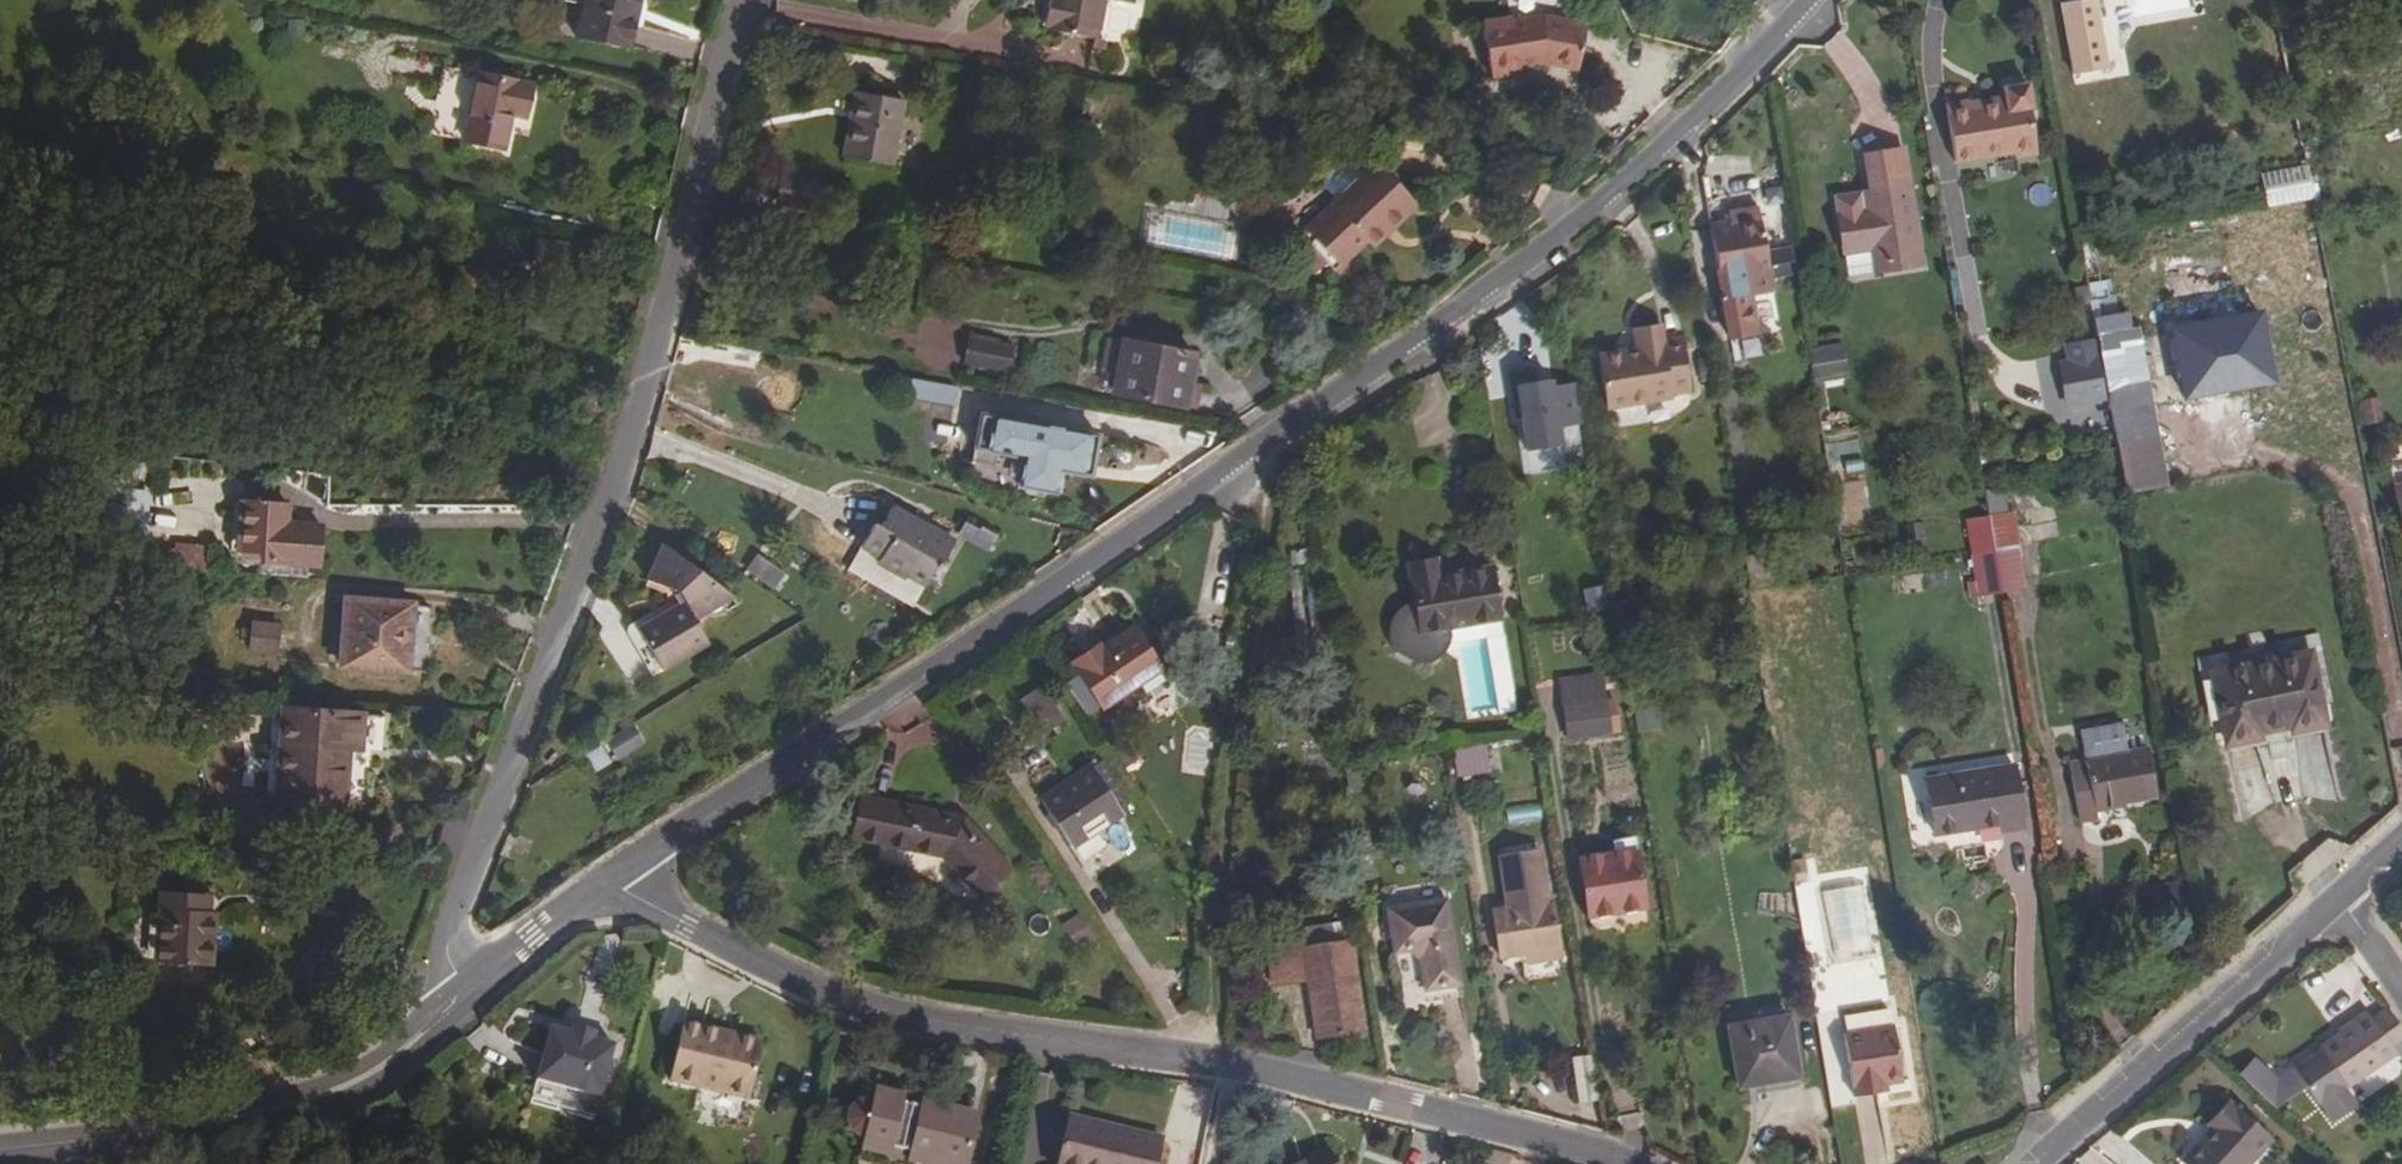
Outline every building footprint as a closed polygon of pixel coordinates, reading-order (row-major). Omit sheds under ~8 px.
[(577,39),(629,49),(639,0),(584,0),(577,39)] [(1046,27),(1096,37),(1104,0),(1052,0),(1046,27)] [(1494,79),(1520,73),(1519,68),(1542,64),(1578,70),(1586,24),(1543,16),(1510,22),(1509,17),(1483,23),(1494,79)] [(531,84),(443,65),(429,133),(503,148),(511,115),(524,118),(531,84)] [(2005,88),(2007,103),(1972,109),(1971,102),(1947,106),(1957,164),(2016,153),(2017,159),(2039,155),(2031,108),(2033,108),(2028,84),(2005,88)] [(844,157),(892,166),(904,100),(855,91),(844,157)] [(1922,264),(1903,144),(1861,151),(1868,193),(1871,209),(1864,210),(1838,214),(1844,252),(1873,247),(1877,271),(1922,264)] [(1325,187),(1334,197),(1330,201),(1333,205),(1307,229),(1340,266),(1334,271),(1342,281),(1354,271),(1346,262),(1367,242),(1372,248),(1418,206),(1375,160),(1361,174),(1350,162),(1343,161),(1336,163),(1326,171),(1324,179),(1325,187)] [(2261,173),(2267,208),(2316,199),(2310,164),(2261,173)] [(1244,188),(1229,206),(1242,218),(1258,200),(1244,188)] [(1871,209),(1868,193),(1861,193),(1864,210),(1871,209)] [(1758,334),(1749,276),(1769,273),(1759,207),(1728,212),(1729,220),(1710,223),(1729,338),(1758,334)] [(2087,274),(2097,334),(2111,332),(2101,275),(2115,273),(2108,238),(2081,243),(2087,274)] [(1340,266),(1315,239),(1309,245),(1334,271),(1340,266)] [(564,264),(542,262),(544,244),(539,243),(535,271),(563,274),(564,264)] [(1848,276),(1877,271),(1873,247),(1844,252),(1848,276)] [(1598,355),(1606,409),(1673,399),(1672,394),(1691,391),(1682,335),(1663,338),(1661,324),(1634,329),(1638,349),(1598,355)] [(2117,444),(2158,436),(2138,327),(2111,332),(2097,334),(2117,444)] [(2237,328),(2183,337),(2187,357),(2178,358),(2186,398),(2247,386),(2237,328)] [(1008,371),(1012,347),(995,343),(996,340),(969,335),(964,362),(1008,371)] [(2183,337),(2175,339),(2178,358),(2187,357),(2183,337)] [(1122,340),(1112,393),(1186,407),(1196,354),(1122,340)] [(2096,340),(2064,345),(2067,360),(2062,361),(2070,407),(2107,400),(2096,340)] [(1559,427),(1583,424),(1576,382),(1552,386),(1551,379),(1535,382),(1533,368),(1509,372),(1517,419),(1522,418),(1527,451),(1562,445),(1559,427)] [(907,397),(949,405),(953,386),(910,378),(907,397)] [(987,480),(999,417),(981,414),(974,449),(969,477),(987,480)] [(1099,436),(999,417),(987,480),(1017,486),(1056,493),(1062,460),(1093,466),(1099,436)] [(2126,492),(2167,485),(2158,436),(2117,444),(2118,449),(2126,492)] [(2390,458),(2401,517),(2401,455),(2390,458)] [(1062,460),(1060,471),(1091,477),(1093,466),(1062,460)] [(1988,517),(2006,514),(2003,488),(1985,491),(1988,517)] [(242,502),(239,551),(261,553),(260,563),(318,566),(320,525),(287,522),(288,504),(242,502)] [(880,527),(874,524),(861,547),(880,558),(877,564),(905,580),(907,577),(925,588),(953,540),(931,527),(928,532),(909,521),(911,517),(892,506),(880,527)] [(1994,553),(2017,550),(2011,514),(1988,517),(1994,553)] [(930,528),(911,517),(909,521),(928,532),(930,528)] [(1966,521),(1972,557),(1994,553),(1988,517),(1966,521)] [(988,551),(997,536),(980,526),(978,530),(965,522),(958,534),(988,551)] [(678,591),(685,603),(638,628),(661,670),(708,645),(693,619),(735,596),(662,545),(647,580),(678,591)] [(116,548),(115,561),(208,570),(210,550),(175,547),(174,554),(116,548)] [(2017,550),(1994,553),(2000,592),(2023,588),(2017,550)] [(774,592),(788,573),(758,552),(745,571),(774,592)] [(2000,592),(1994,553),(1972,557),(1978,596),(2000,592)] [(1408,563),(1414,603),(1411,604),(1403,607),(1400,609),(1395,615),(1391,621),(1390,629),(1390,637),(1391,644),(1397,653),(1400,656),(1406,660),(1414,663),(1421,663),(1428,661),(1432,660),(1438,656),(1443,651),(1447,644),(1450,633),(1449,628),(1499,620),(1491,568),(1438,576),(1435,559),(1408,563)] [(340,667),(407,671),(411,604),(345,599),(340,667)] [(249,652),(273,654),(275,624),(252,622),(249,652)] [(1096,652),(1094,648),(1073,663),(1103,707),(1160,669),(1132,628),(1096,652)] [(1096,652),(1104,647),(1101,643),(1094,648),(1096,652)] [(2321,724),(2308,655),(2215,674),(2228,742),(2256,737),(2256,731),(2292,724),(2293,729),(2321,724)] [(1563,707),(1605,700),(1601,677),(1576,681),(1536,687),(1539,711),(1563,707)] [(1020,700),(1043,734),(1064,720),(1042,686),(1020,700)] [(1563,707),(1568,737),(1609,731),(1619,730),(1618,723),(1609,724),(1605,700),(1563,707)] [(344,804),(344,803),(348,749),(360,750),(363,715),(286,709),(283,741),(271,740),(267,797),(344,804)] [(1453,748),(1454,777),(1488,776),(1487,747),(1453,748)] [(2069,763),(2081,823),(2096,820),(2094,809),(2158,797),(2149,749),(2069,763)] [(1091,765),(1040,799),(1072,848),(1123,814),(1116,803),(1128,795),(1104,759),(1092,767),(1091,765)] [(2025,828),(2015,766),(1927,779),(1935,835),(2003,824),(2003,832),(2025,828)] [(853,838),(942,856),(979,896),(1010,868),(964,818),(860,797),(853,838)] [(1570,859),(1580,917),(1638,908),(1627,838),(1607,842),(1608,853),(1570,859)] [(1493,911),(1499,951),(1523,947),(1523,950),(1560,944),(1553,901),(1546,902),(1538,848),(1501,854),(1510,908),(1493,911)] [(1860,882),(1823,888),(1833,951),(1871,945),(1860,882)] [(156,963),(210,967),(214,912),(211,912),(202,911),(203,894),(160,891),(156,963)] [(202,911),(211,912),(212,894),(203,894),(202,911)] [(1460,985),(1446,900),(1388,909),(1394,953),(1408,951),(1419,960),(1424,990),(1460,985)] [(1081,915),(1063,922),(1075,953),(1094,945),(1081,915)] [(1363,1030),(1350,941),(1303,948),(1301,933),(1266,938),(1273,985),(1307,980),(1316,1038),(1363,1030)] [(1560,944),(1523,950),(1524,953),(1526,965),(1562,960),(1560,944)] [(1499,951),(1500,957),(1524,953),(1523,950),(1523,947),(1499,951)] [(2368,1011),(2357,1019),(2358,1022),(2320,1048),(2321,1050),(2294,1069),(2317,1104),(2320,1102),(2333,1122),(2355,1107),(2343,1089),(2346,1087),(2396,1053),(2392,1048),(2401,1041),(2401,1028),(2388,1008),(2373,1018),(2368,1011)] [(1844,1032),(1854,1096),(1883,1092),(1882,1085),(1888,1084),(1904,1081),(1894,1024),(1890,1025),(1888,1009),(1844,1017),(1847,1033),(1844,1032)] [(1789,1016),(1727,1027),(1738,1088),(1799,1078),(1789,1016)] [(2358,1022),(2357,1019),(2339,1031),(2341,1034),(2358,1022)] [(669,1082),(749,1100),(761,1046),(720,1037),(720,1033),(682,1025),(669,1082)] [(590,1035),(566,1030),(564,1035),(588,1041),(590,1035)] [(608,1045),(544,1031),(532,1084),(597,1098),(608,1045)] [(720,1037),(761,1046),(762,1042),(720,1033),(720,1037)] [(1573,1060),(1580,1103),(1599,1100),(1592,1056),(1573,1060)] [(876,1092),(874,1102),(870,1101),(865,1101),(862,1102),(858,1103),(852,1108),(849,1115),(848,1123),(850,1129),(853,1133),(857,1137),(864,1140),(861,1151),(911,1163),(930,1163),(930,1162),(939,1163),(965,1163),(977,1117),(919,1103),(918,1110),(904,1106),(906,1099),(876,1092)] [(2204,1124),(2211,1130),(2235,1105),(2228,1099),(2204,1124)] [(2183,1163),(2247,1163),(2271,1138),(2235,1105),(2181,1163),(2183,1163)] [(1057,1163),(1156,1163),(1162,1140),(1068,1118),(1057,1163)] [(1326,1153),(1311,1159),(1313,1163),(1331,1163),(1326,1153)]
